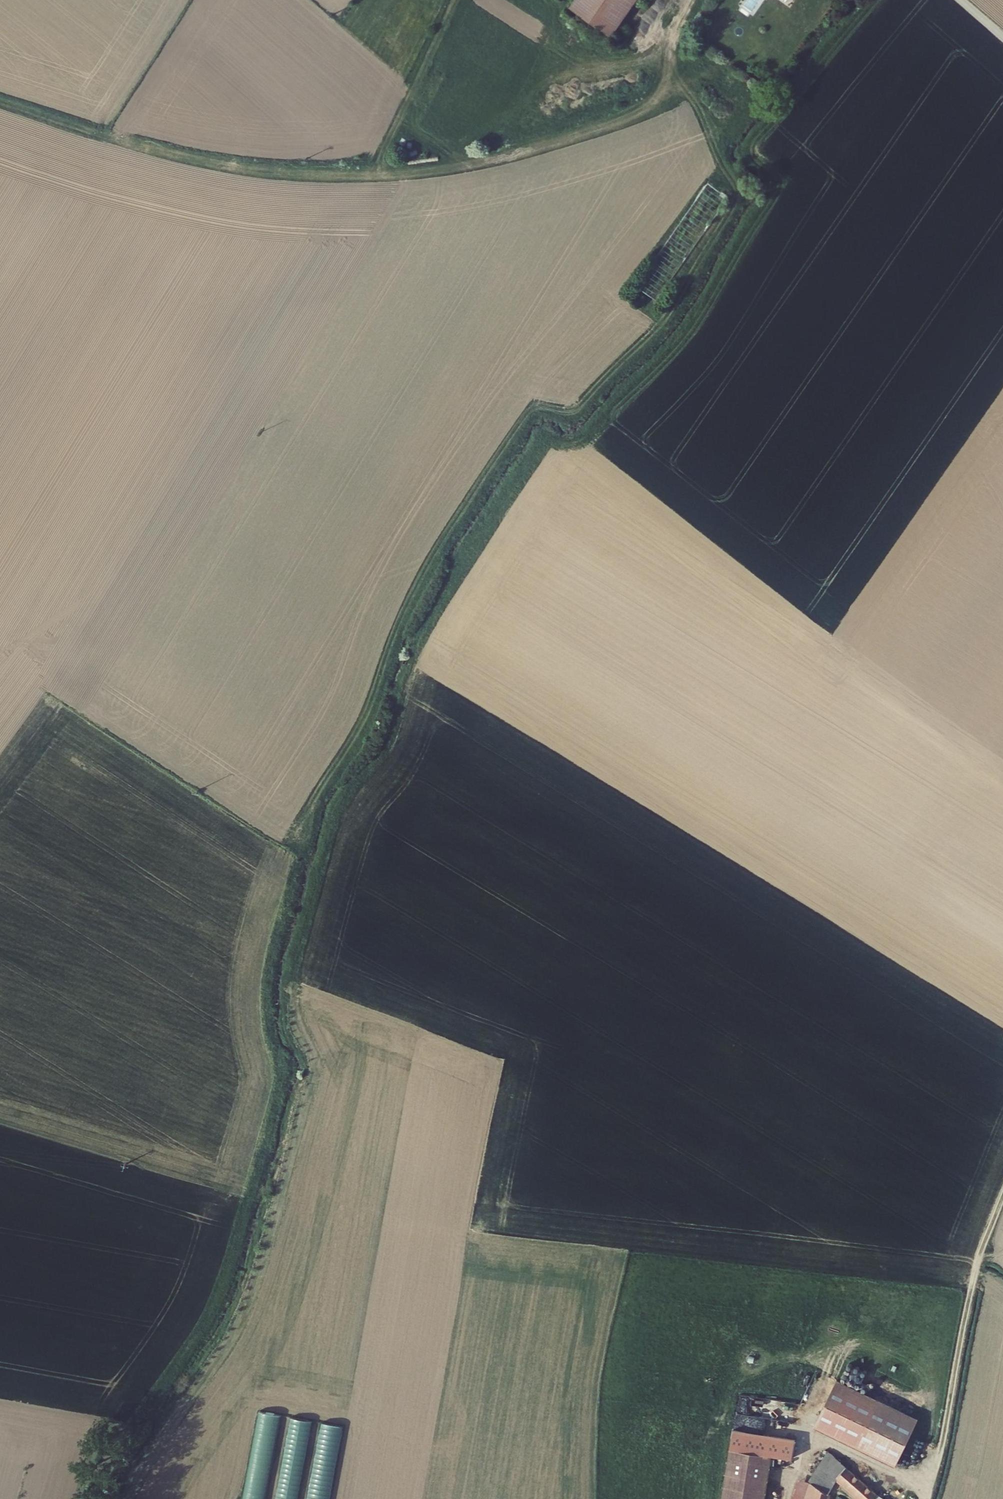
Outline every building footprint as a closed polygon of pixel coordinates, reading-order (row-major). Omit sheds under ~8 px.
[(559,12),(600,39),(626,0),(567,0),(559,12)] [(912,1410),(830,1372),(810,1418),(891,1456),(912,1410)] [(280,1413),(258,1409),(243,1498),(265,1498),(280,1413)] [(275,1498),(297,1498),(311,1419),(290,1416),(275,1498)] [(307,1498),(329,1498),(341,1424),(319,1420),(307,1498)] [(790,1430),(746,1423),(744,1441),(768,1445),(778,1446),(790,1430)] [(768,1445),(744,1441),(726,1439),(717,1498),(760,1498),(768,1445)] [(804,1472),(797,1498),(818,1498),(820,1489),(831,1473),(858,1496),(864,1498),(894,1498),(878,1491),(823,1442),(804,1472)]
